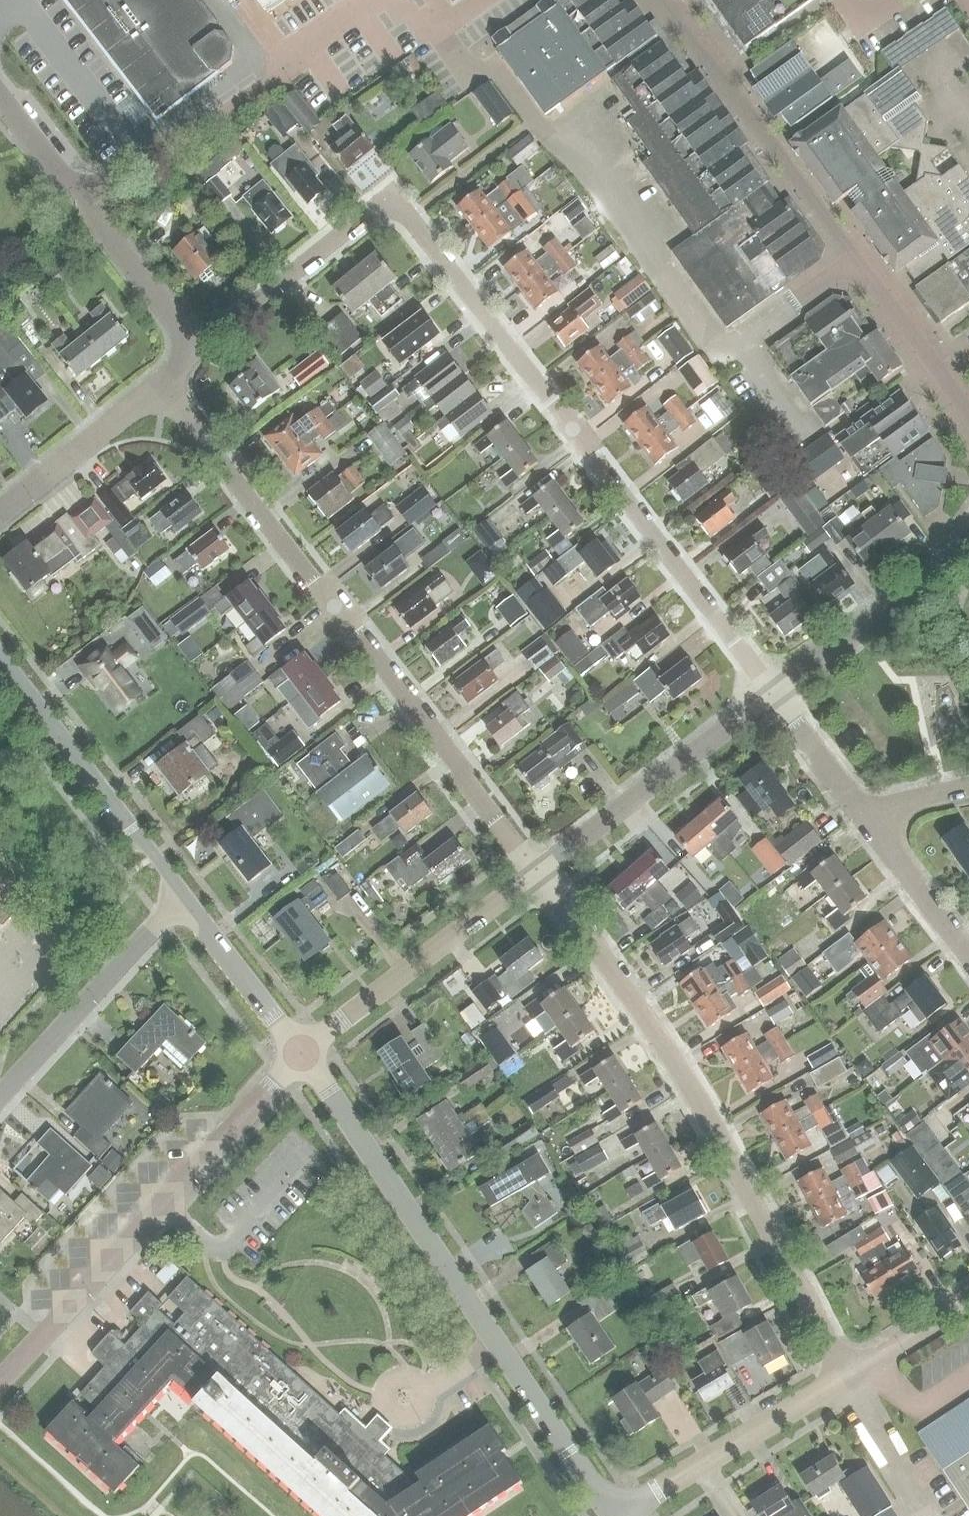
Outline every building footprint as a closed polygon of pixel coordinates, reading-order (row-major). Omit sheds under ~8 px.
[(156,121),(178,104),(179,103),(194,92),(220,72),(231,64),(233,47),(219,29),(219,26),(200,0),(64,0),(156,121)] [(267,13),(285,0),(257,0),(267,13)] [(557,5),(496,49),(545,116),(626,57),(627,56),(655,36),(630,0),(629,0),(622,5),(618,0),(557,0),(555,2),(557,5)] [(743,50),(812,0),(707,0),(743,50)] [(851,193),(855,198),(860,206),(852,212),(895,272),(903,267),(915,283),(968,245),(968,179),(947,148),(923,145),(927,121),(914,103),(921,98),(900,69),(959,29),(946,7),(932,17),(933,18),(923,25),(922,24),(902,37),(903,38),(896,43),(895,42),(880,53),(893,72),(863,93),(864,95),(842,111),(840,109),(807,133),(791,144),(835,205),(851,193)] [(666,34),(663,31),(655,36),(627,56),(629,60),(632,64),(669,38),(666,34)] [(811,91),(801,77),(811,70),(791,42),(758,65),(749,72),(790,128),(799,122),(832,99),(821,83),(811,91)] [(632,64),(611,80),(636,115),(627,122),(652,157),(642,164),(694,236),(671,252),(726,328),(774,294),(771,289),(813,259),(815,248),(788,209),(783,201),(776,206),(767,194),(768,194),(767,193),(764,195),(760,188),(764,185),(753,171),(755,169),(741,150),(748,144),(697,73),(689,78),(674,57),(672,58),(661,44),(632,64)] [(426,67),(433,62),(424,50),(418,55),(426,67)] [(484,83),(471,93),(497,128),(512,116),(484,83)] [(294,91),(282,101),(307,132),(319,122),(294,91)] [(280,102),(264,115),(282,137),(298,124),(280,102)] [(418,108),(412,113),(420,125),(427,121),(418,108)] [(374,149),(356,127),(355,128),(345,116),(333,126),(342,138),(329,148),(348,171),(357,164),(358,161),(374,149)] [(451,166),(448,162),(467,148),(449,125),(431,140),(410,156),(430,183),(451,166)] [(507,152),(517,165),(517,166),(519,164),(539,148),(529,135),(507,152)] [(233,161),(242,153),(233,143),(224,151),(233,161)] [(307,204),(324,191),(314,178),(315,177),(306,165),(309,163),(295,145),(285,153),(280,147),(273,145),(269,149),(269,155),(274,162),(271,165),(294,194),(297,191),(307,204)] [(215,158),(206,166),(215,177),(224,169),(215,158)] [(519,164),(517,166),(517,165),(504,175),(505,176),(494,185),(483,195),(479,190),(457,207),(473,228),(519,192),(516,189),(530,179),(519,164)] [(215,177),(204,186),(220,205),(231,195),(215,177)] [(262,182),(243,197),(253,209),(253,210),(255,212),(255,214),(259,220),(261,220),(272,233),(291,218),(281,206),(282,205),(273,194),(272,194),(262,182)] [(518,214),(529,206),(519,192),(473,228),(489,249),(524,222),(518,214)] [(577,200),(561,212),(569,222),(585,210),(577,200)] [(585,237),(597,228),(588,216),(576,224),(585,237)] [(538,243),(553,231),(546,222),(531,234),(538,243)] [(220,260),(197,232),(173,252),(196,280),(199,277),(203,282),(213,275),(209,269),(220,260)] [(503,268),(519,289),(565,253),(555,240),(544,249),(547,253),(535,263),(526,251),(503,268)] [(595,278),(619,258),(607,242),(582,262),(595,278)] [(968,303),(968,250),(915,288),(940,324),(968,303)] [(576,266),(565,253),(519,289),(536,310),(558,293),(547,279),(559,270),(564,276),(576,266)] [(368,302),(375,310),(381,318),(401,302),(388,285),(396,279),(376,254),(332,290),(352,314),(368,302)] [(639,276),(614,295),(615,296),(618,299),(625,309),(626,310),(650,291),(639,276)] [(588,329),(581,321),(601,306),(588,290),(568,305),(571,309),(559,317),(560,319),(549,328),(564,347),(588,329)] [(637,326),(660,309),(650,295),(627,312),(637,326)] [(847,315),(836,301),(769,349),(781,366),(784,371),(789,377),(810,406),(854,374),(889,349),(877,332),(869,338),(851,312),(847,315)] [(99,325),(85,336),(102,357),(128,337),(126,334),(128,333),(122,325),(120,327),(111,316),(110,316),(101,305),(90,314),(99,325)] [(439,336),(421,313),(383,342),(401,365),(439,336)] [(338,357),(361,338),(341,314),(318,333),(338,357)] [(33,413),(47,402),(32,383),(35,381),(23,366),(33,358),(22,345),(0,316),(0,369),(33,413)] [(657,339),(675,364),(692,351),(673,327),(657,339)] [(102,357),(85,336),(72,347),(63,336),(52,344),(61,356),(60,356),(69,368),(67,369),(73,377),(75,375),(77,378),(102,357)] [(576,363),(592,384),(639,349),(629,336),(617,345),(621,351),(609,360),(599,346),(576,363)] [(609,405),(631,388),(620,374),(632,365),(637,371),(649,362),(639,349),(592,384),(609,405)] [(902,366),(889,349),(854,374),(860,382),(871,373),(878,383),(902,366)] [(318,351),(296,368),(299,371),(306,381),(328,365),(318,351)] [(358,353),(342,365),(351,376),(366,364),(358,353)] [(424,388),(431,398),(461,374),(446,355),(406,387),(412,394),(420,388),(424,388)] [(697,396),(717,382),(698,355),(677,370),(697,396)] [(249,412),(279,389),(256,359),(248,365),(251,370),(230,387),(249,412)] [(14,409),(20,418),(24,415),(27,418),(33,413),(0,369),(0,420),(14,409)] [(386,386),(375,372),(359,384),(360,386),(367,395),(370,399),(386,386)] [(426,413),(434,407),(438,407),(445,416),(475,393),(461,374),(431,398),(420,405),(426,413)] [(368,403),(376,413),(399,395),(391,385),(368,403)] [(360,386),(355,389),(363,399),(367,395),(360,386)] [(406,387),(401,390),(407,398),(412,394),(406,387)] [(490,412),(475,393),(445,416),(435,424),(441,432),(449,425),(452,426),(460,436),(490,412)] [(830,394),(811,408),(824,427),(843,413),(830,394)] [(926,431),(899,394),(836,439),(848,456),(863,477),(876,467),(926,431)] [(623,424),(639,445),(686,410),(675,396),(663,405),(668,412),(656,421),(645,407),(623,424)] [(726,402),(719,407),(727,417),(736,410),(728,400),(726,402)] [(846,417),(854,411),(847,401),(839,406),(846,417)] [(273,450),(275,448),(280,456),(326,420),(327,420),(318,408),(297,424),(291,416),(276,427),(277,429),(266,437),(268,439),(266,440),(273,450)] [(667,436),(679,426),(684,432),(696,423),(686,410),(639,445),(655,466),(678,449),(667,436)] [(324,440),(335,432),(326,420),(280,456),(286,463),(284,464),(292,474),(293,472),(295,474),(306,465),(307,467),(321,456),(311,442),(320,435),(324,440)] [(406,454),(383,423),(367,435),(390,466),(406,454)] [(493,444),(503,457),(521,443),(505,423),(475,446),(480,454),(493,444)] [(401,437),(407,445),(415,439),(409,431),(401,437)] [(734,448),(722,433),(713,440),(725,455),(734,448)] [(786,465),(803,488),(844,459),(828,436),(815,444),(805,451),(786,465)] [(680,473),(668,483),(682,502),(707,482),(701,474),(725,455),(713,440),(712,438),(675,467),(680,473)] [(421,447),(415,439),(407,445),(413,453),(421,447)] [(944,472),(946,459),(932,439),(899,462),(896,457),(878,470),(892,489),(893,489),(900,484),(925,518),(938,508),(942,483),(943,484),(944,477),(945,472),(944,472)] [(537,464),(521,443),(503,457),(513,470),(500,480),(506,487),(537,464)] [(143,465),(128,476),(129,477),(112,490),(100,498),(121,524),(131,516),(122,504),(136,493),(140,499),(165,480),(152,462),(145,467),(143,465)] [(327,520),(353,499),(349,494),(364,483),(352,466),(337,478),(333,473),(307,493),(327,520)] [(770,500),(790,485),(782,474),(762,489),(770,500)] [(539,504),(550,518),(568,504),(552,483),(521,506),(527,514),(539,504)] [(407,525),(434,504),(421,486),(412,493),(416,499),(398,512),(407,525)] [(816,512),(796,486),(779,499),(788,510),(792,507),(803,521),(816,512)] [(861,489),(852,496),(864,512),(874,505),(861,489)] [(736,500),(728,490),(709,504),(711,506),(695,518),(710,538),(735,518),(726,507),(736,500)] [(176,531),(201,512),(186,493),(182,496),(181,495),(160,511),(161,512),(150,521),(160,534),(171,526),(176,531)] [(813,503),(819,511),(828,504),(823,496),(813,503)] [(55,524),(56,525),(28,546),(27,544),(5,561),(13,572),(10,575),(24,593),(48,575),(50,577),(74,559),(77,563),(100,545),(93,536),(112,521),(94,499),(91,501),(92,502),(59,527),(56,524),(55,524)] [(559,530),(546,540),(552,548),(583,524),(568,504),(550,518),(559,530)] [(352,553),(381,531),(379,529),(394,518),(384,505),(369,516),(365,511),(337,532),(352,553)] [(871,507),(861,515),(888,551),(909,535),(890,508),(878,517),(871,507)] [(858,532),(847,540),(866,567),(868,566),(870,568),(873,568),(879,564),(879,561),(877,559),(888,551),(861,515),(851,522),(858,532)] [(836,546),(850,536),(836,517),(822,527),(836,546)] [(503,538),(488,518),(472,530),(486,550),(503,538)] [(755,544),(767,535),(760,525),(738,542),(739,544),(724,556),(739,575),(749,567),(756,576),(771,564),(755,544)] [(802,543),(809,553),(829,538),(821,528),(802,543)] [(230,550),(214,530),(187,551),(173,563),(183,575),(197,564),(203,571),(230,550)] [(394,548),(365,570),(381,590),(409,568),(404,561),(425,545),(415,532),(394,548)] [(114,554),(121,564),(136,553),(122,535),(116,540),(122,548),(114,554)] [(578,544),(542,571),(553,586),(585,562),(597,578),(614,565),(619,561),(608,547),(603,551),(596,542),(583,551),(578,544)] [(451,552),(444,543),(421,560),(428,570),(451,552)] [(825,606),(853,585),(838,565),(837,565),(826,550),(817,557),(828,572),(810,586),(825,606)] [(528,580),(553,562),(545,552),(521,570),(528,580)] [(154,585),(169,573),(160,560),(144,573),(154,585)] [(777,588),(788,603),(770,616),(785,636),(812,616),(798,596),(804,592),(792,577),(780,561),(757,577),(769,593),(777,588)] [(486,582),(496,574),(488,564),(478,572),(486,582)] [(410,628),(436,609),(434,606),(452,592),(438,573),(410,595),(411,597),(395,609),(401,616),(400,619),(406,626),(409,626),(410,628)] [(627,607),(639,598),(626,581),(608,595),(603,588),(575,609),(589,628),(610,612),(616,621),(630,610),(627,607)] [(234,607),(245,623),(269,605),(259,592),(257,593),(249,583),(240,590),(236,585),(223,595),(225,597),(213,606),(221,617),(234,607)] [(524,605),(544,630),(567,613),(546,587),(524,605)] [(496,609),(510,627),(527,614),(513,596),(496,609)] [(169,620),(181,636),(211,614),(199,598),(169,620)] [(269,605),(245,623),(257,638),(245,648),(253,658),(266,648),(264,646),(285,629),(277,619),(278,618),(269,605)] [(142,608),(126,621),(134,631),(151,619),(142,608)] [(440,635),(425,647),(440,666),(465,647),(457,636),(469,626),(462,616),(439,633),(440,635)] [(613,661),(635,644),(643,656),(669,636),(654,617),(638,629),(637,627),(627,634),(623,628),(600,645),(613,661)] [(571,666),(588,653),(571,630),(554,643),(571,666)] [(203,655),(190,638),(176,648),(190,665),(203,655)] [(535,670),(554,655),(542,641),(524,656),(535,670)] [(120,670),(134,658),(125,647),(111,658),(103,648),(79,667),(90,680),(92,678),(117,711),(139,695),(120,670)] [(503,660),(496,651),(482,661),(452,683),(455,687),(453,688),(459,695),(460,694),(468,703),(497,681),(489,670),(503,660)] [(281,669),(269,678),(277,689),(288,704),(301,695),(324,677),(314,664),(313,665),(305,655),(283,671),(281,669)] [(580,675),(593,665),(587,656),(573,667),(580,675)] [(566,669),(556,657),(539,671),(549,684),(566,669)] [(664,677),(655,665),(634,681),(650,702),(665,691),(673,700),(702,679),(687,659),(664,677)] [(255,672),(247,661),(229,675),(238,686),(255,672)] [(255,672),(238,686),(218,701),(226,711),(263,683),(255,672)] [(301,695),(288,704),(300,720),(308,730),(321,720),(322,719),(320,717),(340,701),(332,691),(334,690),(324,677),(301,695)] [(631,684),(612,697),(620,708),(639,694),(631,684)] [(517,693),(501,705),(507,712),(487,728),(500,746),(530,724),(522,714),(529,709),(517,693)] [(217,708),(207,715),(212,722),(222,715),(217,708)] [(185,746),(157,767),(179,796),(207,774),(191,753),(215,735),(199,715),(176,734),(185,746)] [(547,776),(574,755),(572,751),(582,743),(567,724),(555,733),(558,736),(543,748),(542,748),(517,768),(532,787),(533,786),(536,789),(541,790),(549,783),(550,778),(547,776)] [(280,742),(267,752),(267,753),(279,768),(306,747),(293,732),(281,741),(280,742)] [(340,822),(388,786),(366,757),(350,770),(337,753),(345,747),(335,734),(307,755),(316,766),(309,771),(323,789),(318,793),(340,822)] [(785,795),(762,765),(741,780),(748,790),(737,799),(751,817),(763,809),(764,811),(773,804),(782,815),(793,806),(784,795),(785,795)] [(247,884),(272,865),(271,864),(270,865),(250,839),(265,828),(267,830),(284,817),(263,790),(225,818),(226,819),(229,817),(239,831),(219,847),(247,884)] [(390,815),(372,829),(382,842),(400,828),(405,834),(432,814),(417,794),(390,815)] [(707,812),(698,820),(715,839),(719,844),(728,855),(735,849),(730,843),(733,840),(730,837),(742,827),(720,801),(718,802),(716,799),(704,809),(707,812)] [(722,861),(728,855),(719,844),(715,839),(698,820),(689,827),(687,825),(675,835),(677,837),(676,838),(693,858),(707,846),(711,851),(712,850),(722,861)] [(820,842),(806,824),(775,848),(789,866),(820,842)] [(964,825),(942,840),(957,861),(968,853),(968,833),(964,825)] [(342,859),(365,841),(357,831),(334,849),(342,859)] [(409,889),(431,872),(440,883),(443,881),(445,884),(455,877),(452,873),(469,861),(453,841),(424,862),(422,859),(425,856),(416,845),(399,858),(398,858),(387,867),(387,868),(388,867),(396,879),(399,876),(409,889)] [(759,857),(773,874),(783,866),(770,848),(759,857)] [(656,882),(668,872),(651,852),(649,853),(647,851),(636,861),(638,864),(629,871),(659,907),(670,898),(656,882)] [(301,877),(319,863),(311,853),(293,866),(301,877)] [(968,878),(968,853),(957,861),(968,878)] [(816,880),(828,895),(850,880),(833,857),(813,872),(809,868),(795,879),(804,890),(816,880)] [(643,921),(652,931),(668,917),(659,907),(629,871),(620,879),(618,876),(606,886),(608,889),(607,890),(624,910),(638,898),(642,903),(643,902),(653,913),(643,921)] [(351,893),(337,874),(324,883),(339,902),(351,893)] [(852,881),(851,881),(850,880),(828,895),(839,909),(826,919),(835,930),(849,919),(845,915),(865,899),(858,891),(859,890),(852,881)] [(360,887),(368,897),(376,891),(368,881),(360,887)] [(744,899),(729,882),(719,891),(733,908),(744,899)] [(688,896),(680,902),(687,910),(702,897),(691,884),(683,890),(688,896)] [(328,900),(319,888),(305,899),(314,909),(328,900)] [(716,909),(725,923),(711,932),(718,943),(743,926),(726,902),(716,909)] [(328,943),(298,903),(275,921),(305,960),(328,943)] [(13,917),(0,904),(0,930),(13,917)] [(614,914),(606,921),(615,933),(623,926),(614,914)] [(676,928),(676,927),(660,937),(661,938),(650,945),(657,956),(656,957),(661,964),(663,964),(664,967),(690,949),(684,939),(699,929),(691,918),(676,928)] [(862,952),(869,962),(897,941),(883,923),(856,944),(848,934),(822,954),(837,973),(854,961),(853,959),(862,952)] [(730,938),(750,968),(765,958),(745,928),(730,938)] [(508,971),(497,979),(508,995),(511,998),(535,980),(528,971),(543,960),(540,956),(542,955),(537,948),(535,950),(527,940),(500,961),(508,971)] [(876,1001),(882,996),(887,992),(874,974),(877,972),(883,980),(910,959),(897,941),(869,962),(859,969),(867,979),(851,991),(865,1009),(876,1001)] [(793,948),(777,960),(781,966),(798,954),(793,948)] [(781,966),(788,977),(806,965),(798,954),(781,966)] [(703,969),(679,984),(694,1006),(743,974),(733,959),(716,970),(713,964),(704,970),(703,969)] [(754,967),(743,974),(694,1006),(708,1028),(732,1013),(731,1012),(736,1008),(729,998),(737,993),(739,996),(763,980),(754,967)] [(807,967),(791,979),(805,997),(821,984),(807,967)] [(447,980),(453,993),(470,986),(464,973),(447,980)] [(494,976),(472,992),(486,1011),(508,995),(497,979),(494,976)] [(755,993),(764,1006),(790,989),(781,976),(755,993)] [(882,996),(876,1001),(865,1009),(862,1011),(878,1033),(902,1015),(900,1012),(907,1007),(920,1023),(926,1018),(926,1019),(945,1004),(924,977),(906,992),(892,1003),(893,1004),(890,1006),(882,996)] [(543,1003),(539,998),(525,1009),(533,1020),(534,1019),(545,1034),(557,1026),(578,1010),(563,989),(543,1003)] [(436,991),(422,1001),(427,1007),(440,998),(436,991)] [(787,997),(796,1011),(804,1006),(795,992),(787,997)] [(792,1014),(784,1001),(766,1012),(774,1025),(792,1014)] [(206,1043),(164,1005),(147,1023),(150,1025),(131,1046),(128,1043),(116,1056),(135,1074),(166,1041),(189,1062),(206,1043)] [(582,1013),(581,1014),(578,1010),(557,1026),(567,1041),(554,1050),(562,1062),(577,1051),(574,1046),(594,1032),(587,1023),(589,1022),(582,1013)] [(944,1060),(968,1041),(968,1036),(958,1021),(940,1034),(937,1030),(906,1053),(923,1076),(927,1073),(944,1060)] [(380,1054),(396,1079),(392,1082),(403,1099),(429,1081),(422,1071),(444,1056),(423,1024),(411,1033),(424,1052),(414,1059),(401,1040),(380,1054)] [(497,1066),(515,1053),(497,1027),(479,1040),(497,1066)] [(776,1027),(763,1035),(767,1041),(754,1049),(753,1046),(755,1045),(750,1037),(748,1038),(745,1034),(721,1048),(735,1071),(785,1041),(776,1027)] [(794,1056),(785,1041),(735,1071),(748,1094),(772,1080),(764,1066),(778,1058),(781,1063),(794,1056)] [(944,1060),(927,1073),(948,1100),(968,1084),(968,1076),(966,1072),(968,1069),(968,1041),(944,1060)] [(838,1054),(832,1042),(806,1057),(812,1068),(838,1054)] [(893,1074),(906,1063),(899,1053),(883,1066),(890,1075),(893,1074)] [(598,1077),(608,1092),(627,1080),(613,1057),(594,1070),(593,1069),(579,1078),(585,1086),(598,1077)] [(846,1072),(839,1058),(809,1074),(817,1089),(846,1072)] [(864,1077),(873,1070),(866,1060),(856,1067),(864,1077)] [(485,1061),(467,1073),(457,1080),(464,1091),(492,1072),(485,1061)] [(99,1158),(110,1146),(101,1138),(132,1104),(108,1082),(109,1081),(108,1082),(99,1074),(65,1112),(82,1128),(75,1136),(99,1158)] [(627,1080),(608,1092),(617,1106),(604,1115),(609,1123),(623,1114),(622,1113),(641,1101),(627,1080)] [(549,1083),(524,1100),(533,1114),(552,1102),(559,1098),(549,1083)] [(773,1137),(824,1108),(816,1094),(803,1101),(806,1107),(793,1115),(785,1100),(760,1114),(773,1137)] [(466,1113),(463,1115),(462,1113),(455,1118),(445,1103),(419,1121),(435,1146),(462,1128),(472,1122),(466,1113)] [(967,1105),(952,1116),(959,1126),(968,1119),(968,1103),(967,1105)] [(480,1104),(466,1113),(472,1122),(486,1112),(480,1104)] [(832,1123),(824,1108),(773,1137),(786,1161),(811,1146),(804,1133),(817,1125),(820,1130),(832,1123)] [(904,1134),(920,1122),(912,1111),(896,1123),(904,1134)] [(486,1112),(472,1122),(477,1129),(491,1120),(486,1112)] [(472,1122),(462,1128),(435,1146),(443,1158),(440,1160),(448,1172),(451,1170),(452,1170),(478,1153),(467,1136),(477,1129),(472,1122)] [(851,1140),(864,1132),(858,1122),(845,1130),(851,1140)] [(930,1131),(923,1122),(906,1135),(912,1144),(930,1131)] [(535,1135),(528,1123),(510,1134),(499,1142),(507,1153),(518,1146),(535,1135)] [(639,1143),(648,1158),(668,1147),(655,1124),(635,1135),(635,1134),(621,1143),(625,1151),(639,1143)] [(49,1155),(25,1182),(48,1202),(59,1190),(65,1196),(92,1166),(50,1129),(37,1144),(49,1155)] [(568,1143),(575,1155),(598,1142),(591,1129),(568,1143)] [(936,1140),(930,1131),(912,1144),(919,1153),(936,1140)] [(857,1155),(857,1154),(875,1144),(869,1133),(830,1151),(837,1165),(857,1155)] [(919,1153),(925,1161),(943,1149),(936,1140),(919,1153)] [(583,1174),(608,1160),(599,1145),(574,1159),(583,1174)] [(913,1146),(890,1163),(917,1198),(939,1182),(913,1146)] [(657,1173),(643,1181),(647,1189),(662,1181),(661,1180),(681,1169),(668,1147),(648,1158),(657,1173)] [(949,1157),(943,1149),(925,1161),(932,1170),(949,1157)] [(536,1182),(550,1174),(539,1155),(479,1189),(490,1208),(520,1191),(531,1200),(521,1210),(534,1229),(557,1213),(536,1182)] [(956,1166),(949,1157),(932,1170),(938,1179),(956,1166)] [(868,1174),(860,1159),(853,1163),(840,1170),(844,1177),(830,1184),(822,1169),(797,1181),(809,1205),(861,1178),(872,1172),(868,1174)] [(887,1165),(876,1174),(885,1186),(896,1177),(887,1165)] [(99,1166),(88,1177),(99,1188),(110,1176),(99,1166)] [(938,1179),(945,1188),(963,1175),(956,1166),(938,1179)] [(872,1172),(861,1178),(809,1205),(822,1228),(847,1215),(839,1200),(852,1193),(856,1200),(869,1193),(880,1187),(872,1172)] [(945,1188),(965,1215),(968,1212),(968,1195),(964,1199),(953,1182),(945,1188)] [(887,1188),(869,1197),(876,1212),(895,1203),(887,1188)] [(0,1190),(0,1242),(1,1243),(24,1217),(32,1225),(43,1213),(22,1194),(14,1202),(0,1190)] [(667,1206),(664,1202),(642,1214),(650,1228),(667,1218),(675,1232),(706,1214),(693,1191),(667,1206)] [(612,1220),(604,1206),(592,1212),(601,1226),(612,1220)] [(936,1207),(915,1221),(940,1259),(960,1245),(952,1234),(954,1232),(945,1219),(945,1220),(936,1207)] [(591,1223),(580,1230),(587,1241),(598,1235),(591,1223)] [(897,1286),(867,1236),(860,1226),(846,1234),(852,1245),(862,1261),(861,1262),(867,1272),(860,1276),(875,1300),(897,1286)] [(881,1227),(867,1236),(897,1286),(920,1272),(905,1248),(890,1257),(882,1244),(889,1240),(881,1227)] [(696,1238),(677,1248),(687,1266),(696,1261),(695,1259),(700,1257),(708,1271),(728,1260),(713,1234),(699,1242),(696,1238)] [(616,1248),(627,1268),(649,1256),(637,1236),(616,1248)] [(549,1306),(569,1293),(554,1271),(566,1263),(552,1241),(531,1255),(538,1266),(527,1273),(549,1306)] [(46,1432),(115,1494),(139,1466),(115,1444),(151,1405),(173,1380),(195,1400),(193,1403),(318,1515),(470,1515),(505,1492),(506,1494),(522,1483),(503,1455),(501,1452),(505,1450),(488,1426),(416,1475),(422,1483),(417,1486),(383,1455),(380,1458),(370,1449),(375,1442),(370,1437),(364,1432),(359,1439),(348,1429),(351,1426),(339,1414),(275,1356),(274,1356),(187,1277),(168,1298),(185,1314),(174,1325),(159,1311),(163,1306),(148,1292),(130,1312),(144,1325),(125,1346),(119,1340),(121,1338),(117,1334),(112,1330),(94,1350),(93,1351),(93,1352),(93,1353),(93,1354),(93,1355),(93,1356),(94,1357),(94,1358),(105,1367),(81,1394),(46,1432)] [(737,1279),(738,1278),(737,1277),(715,1290),(712,1285),(693,1296),(699,1308),(714,1300),(725,1320),(710,1328),(717,1339),(742,1325),(742,1324),(741,1325),(734,1313),(752,1304),(751,1303),(737,1279)] [(680,1298),(673,1285),(643,1301),(650,1314),(680,1298)] [(615,1347),(599,1322),(618,1309),(603,1287),(578,1303),(587,1317),(566,1331),(566,1332),(568,1331),(581,1350),(582,1349),(591,1363),(588,1364),(588,1365),(615,1347)] [(749,1333),(746,1328),(721,1342),(733,1364),(754,1352),(763,1367),(785,1355),(767,1323),(749,1333)] [(724,1370),(727,1368),(716,1350),(718,1348),(711,1338),(690,1350),(705,1375),(693,1382),(705,1402),(732,1385),(724,1370)] [(613,1400),(625,1419),(620,1422),(629,1436),(634,1432),(635,1433),(658,1418),(650,1405),(674,1389),(661,1369),(637,1386),(636,1385),(613,1400)] [(919,1437),(966,1506),(968,1511),(968,1404),(919,1437)] [(380,1458),(383,1455),(388,1449),(379,1441),(391,1428),(376,1416),(365,1428),(343,1410),(339,1414),(351,1426),(348,1429),(359,1439),(364,1432),(370,1437),(375,1442),(370,1449),(380,1458)] [(819,1498),(831,1490),(829,1487),(837,1481),(859,1515),(870,1515),(890,1504),(867,1467),(853,1476),(849,1469),(841,1474),(831,1457),(800,1476),(813,1497),(817,1495),(819,1498)] [(779,1487),(752,1504),(759,1515),(784,1515),(786,1515),(787,1515),(810,1515),(799,1499),(790,1505),(779,1487)]
